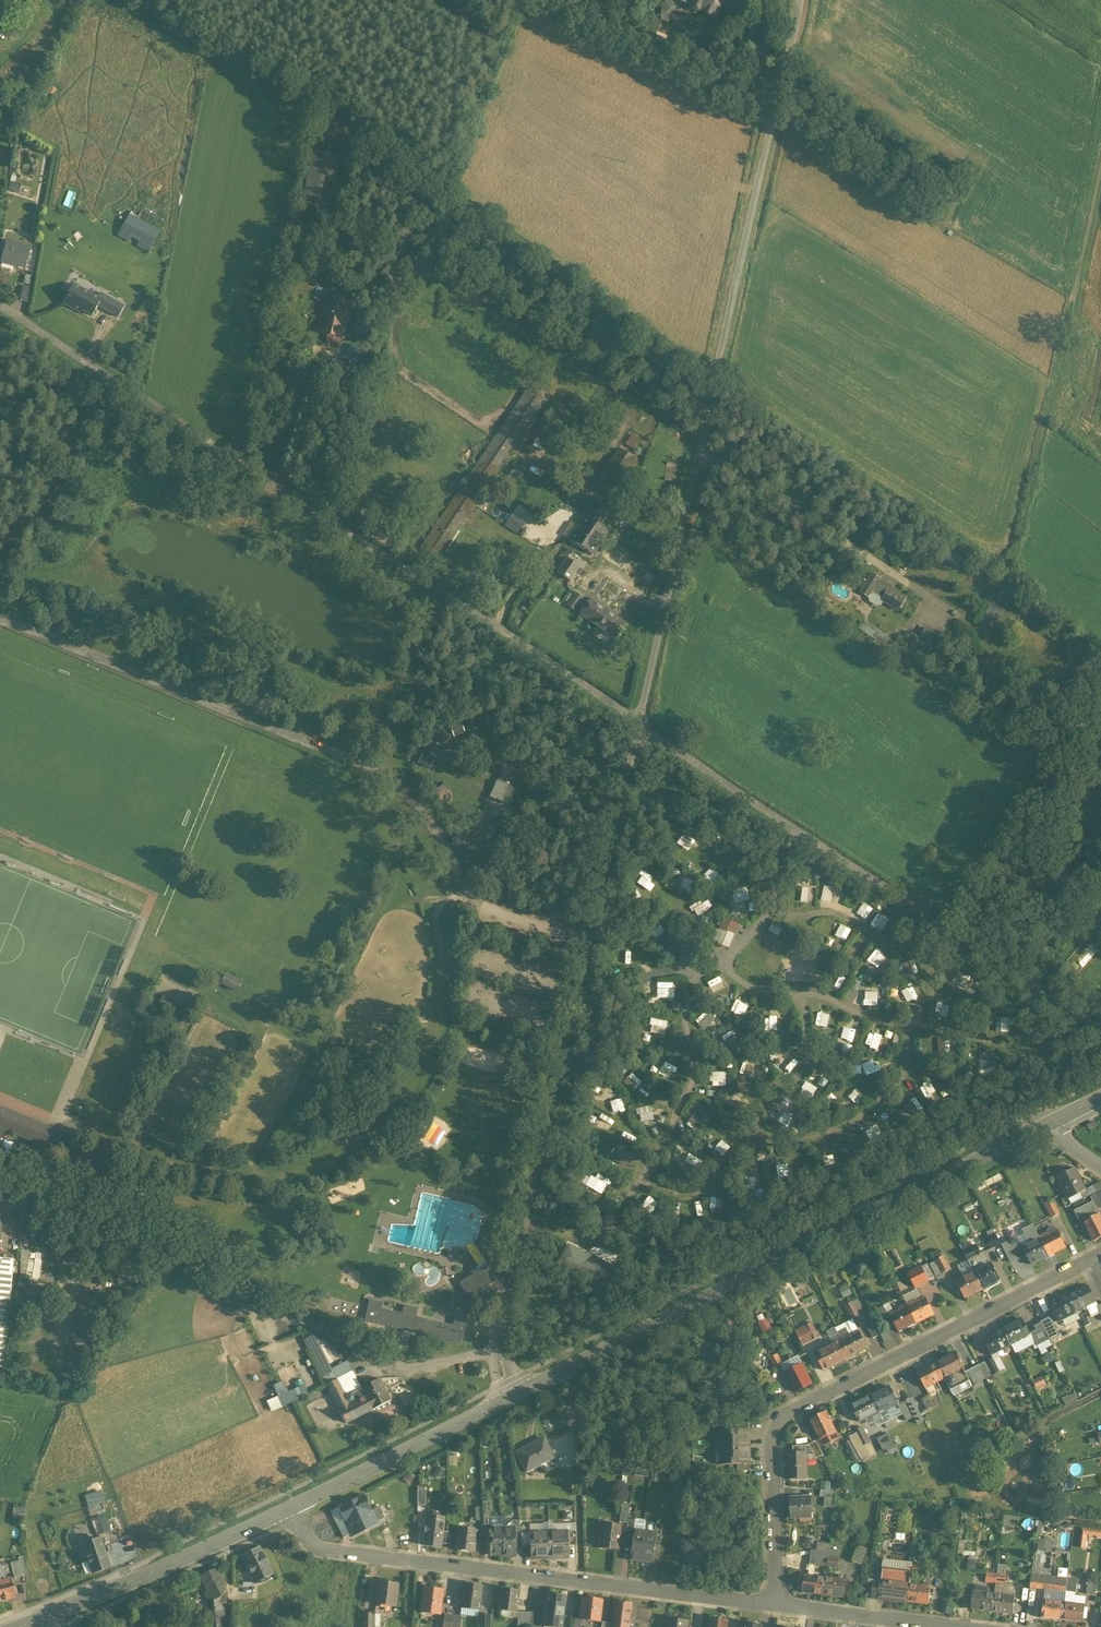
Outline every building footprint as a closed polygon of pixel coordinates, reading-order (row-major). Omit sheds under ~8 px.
[(660,5),(664,12),(675,7),(672,0),(670,0),(660,5)] [(679,0),(697,10),(698,9),(713,17),(717,9),(712,7),(716,0),(679,0)] [(667,16),(658,12),(651,28),(661,32),(667,16)] [(26,74),(35,73),(34,62),(25,63),(26,74)] [(341,160),(314,153),(303,206),(330,212),(341,160)] [(11,184),(8,193),(18,196),(21,187),(11,184)] [(69,191),(64,205),(72,208),(77,193),(69,191)] [(149,252),(159,232),(130,216),(119,236),(130,242),(133,237),(141,241),(138,246),(149,252)] [(31,248),(7,242),(3,260),(16,263),(15,266),(26,269),(31,248)] [(33,279),(26,278),(24,286),(31,288),(33,279)] [(98,298),(74,285),(69,295),(63,305),(73,310),(76,308),(77,309),(86,313),(93,317),(98,307),(111,313),(117,302),(101,294),(98,298)] [(28,304),(31,288),(24,286),(20,302),(28,304)] [(424,290),(419,287),(413,297),(417,300),(424,290)] [(350,301),(327,296),(319,333),(326,334),(327,340),(332,341),(336,337),(342,338),(350,301)] [(118,317),(124,306),(117,302),(111,313),(118,317)] [(289,353),(270,351),(268,357),(288,359),(289,353)] [(528,388),(469,475),(487,487),(546,400),(528,388)] [(569,404),(574,408),(581,399),(576,395),(569,404)] [(539,436),(546,441),(550,436),(543,431),(539,436)] [(626,444),(632,448),(639,438),(633,434),(626,444)] [(534,446),(543,449),(546,441),(537,438),(534,446)] [(594,484),(611,496),(636,461),(618,449),(594,484)] [(483,494),(465,482),(421,547),(439,559),(483,494)] [(595,522),(603,511),(584,498),(576,510),(586,516),(595,522)] [(595,522),(603,528),(611,516),(603,511),(595,522)] [(523,524),(512,516),(505,525),(517,533),(523,524)] [(595,522),(586,516),(579,527),(570,540),(592,555),(608,531),(603,528),(595,522)] [(570,540),(579,527),(572,522),(563,535),(570,540)] [(961,559),(945,548),(940,554),(957,566),(961,559)] [(557,572),(567,558),(569,555),(563,551),(551,568),(557,572)] [(557,572),(570,581),(580,566),(567,558),(557,572)] [(892,585),(873,573),(861,591),(869,597),(871,595),(898,610),(906,597),(891,588),(892,585)] [(583,598),(576,593),(567,606),(574,611),(583,598)] [(998,594),(979,621),(985,624),(1004,598),(998,594)] [(585,617),(595,602),(590,599),(580,614),(585,617)] [(626,623),(595,602),(585,617),(615,639),(626,623)] [(922,636),(933,643),(939,633),(928,626),(922,636)] [(465,719),(468,729),(477,726),(473,716),(465,719)] [(451,727),(454,735),(464,731),(461,723),(451,727)] [(435,734),(443,743),(449,736),(442,729),(435,734)] [(427,752),(434,756),(440,747),(432,742),(427,752)] [(419,763),(429,768),(432,760),(422,755),(419,763)] [(493,792),(511,799),(515,790),(514,790),(520,776),(504,769),(498,783),(497,783),(493,792)] [(435,787),(438,792),(444,789),(440,783),(435,787)] [(511,799),(493,792),(491,798),(508,805),(511,799)] [(689,850),(693,843),(682,836),(678,843),(689,850)] [(639,884),(650,890),(656,879),(646,873),(639,884)] [(814,902),(816,888),(804,886),(802,901),(814,902)] [(748,888),(733,889),(734,901),(749,900),(748,888)] [(865,902),(857,913),(866,919),(874,909),(865,902)] [(879,912),(872,925),(883,931),(890,918),(879,912)] [(716,942),(731,947),(740,922),(725,917),(716,942)] [(847,940),(852,928),(841,924),(836,936),(847,940)] [(1087,939),(1072,956),(1083,966),(1098,949),(1087,939)] [(877,949),(868,960),(878,968),(887,956),(877,949)] [(915,959),(903,963),(907,975),(919,971),(915,959)] [(954,983),(973,989),(977,977),(958,971),(954,983)] [(227,975),(223,984),(237,991),(242,982),(227,975)] [(719,978),(707,984),(712,993),(724,987),(719,978)] [(658,982),(658,997),(673,997),(674,982),(658,982)] [(879,1005),(879,991),(865,991),(865,1005),(879,1005)] [(187,1009),(164,997),(158,1009),(181,1021),(187,1009)] [(738,999),(731,1011),(743,1017),(749,1005),(738,999)] [(817,1025),(828,1027),(830,1013),(818,1012),(817,1025)] [(704,1015),(697,1019),(702,1029),(709,1025),(704,1015)] [(779,1016),(767,1016),(767,1029),(778,1030),(779,1016)] [(997,1031),(1010,1031),(1010,1017),(997,1017),(997,1031)] [(650,1032),(666,1034),(668,1020),(652,1018),(650,1032)] [(842,1038),(853,1041),(856,1029),(845,1026),(842,1038)] [(878,1049),(883,1036),(870,1032),(866,1045),(878,1049)] [(789,1052),(779,1063),(787,1070),(797,1058),(789,1052)] [(875,1059),(863,1063),(866,1075),(879,1070),(875,1059)] [(670,1077),(674,1066),(663,1062),(659,1074),(670,1077)] [(633,1072),(624,1081),(632,1090),(641,1081),(633,1072)] [(712,1085),(727,1086),(727,1072),(713,1072),(712,1085)] [(926,1095),(935,1090),(931,1081),(921,1086),(926,1095)] [(858,1087),(849,1096),(857,1104),(866,1096),(858,1087)] [(640,1121),(654,1119),(652,1105),(638,1107),(640,1121)] [(40,1131),(43,1124),(1,1107),(0,1109),(0,1115),(40,1131)] [(49,1149),(54,1138),(65,1143),(69,1135),(43,1124),(40,1131),(0,1115),(0,1128),(49,1149)] [(872,1143),(885,1138),(879,1124),(867,1130),(872,1143)] [(723,1155),(730,1146),(722,1140),(715,1148),(723,1155)] [(1075,1168),(1057,1177),(1068,1198),(1086,1188),(1075,1168)] [(586,1185),(602,1193),(607,1183),(591,1175),(586,1185)] [(649,1196),(642,1205),(651,1212),(659,1203),(649,1196)] [(1053,1218),(1062,1213),(1054,1198),(1045,1203),(1053,1218)] [(1083,1222),(1100,1213),(1094,1201),(1077,1209),(1083,1222)] [(1083,1222),(1093,1241),(1100,1238),(1100,1215),(1100,1213),(1083,1222)] [(1035,1223),(1023,1228),(1027,1236),(1039,1231),(1035,1223)] [(1057,1228),(1039,1237),(1049,1256),(1067,1248),(1057,1228)] [(1039,1237),(1031,1241),(1032,1243),(1023,1247),(1032,1265),(1049,1256),(1039,1237)] [(992,1249),(1003,1243),(1000,1238),(989,1243),(992,1249)] [(604,1283),(611,1267),(568,1247),(560,1262),(604,1283)] [(22,1249),(21,1275),(41,1276),(41,1259),(31,1259),(31,1250),(22,1249)] [(946,1256),(910,1272),(917,1286),(952,1269),(946,1256)] [(5,1368),(14,1259),(0,1258),(0,1367),(5,1368)] [(964,1274),(973,1269),(968,1260),(959,1265),(964,1274)] [(990,1262),(973,1270),(983,1290),(1000,1281),(990,1262)] [(475,1276),(463,1284),(469,1294),(474,1295),(490,1285),(497,1281),(487,1265),(473,1274),(475,1276)] [(973,1270),(965,1275),(966,1277),(957,1281),(966,1299),(983,1290),(973,1270)] [(497,1281),(490,1285),(493,1291),(498,1288),(499,1283),(497,1281)] [(841,1287),(844,1296),(853,1293),(850,1284),(841,1287)] [(1088,1286),(1069,1295),(1077,1312),(1097,1302),(1088,1286)] [(1077,1312),(1069,1295),(1056,1302),(1050,1305),(1058,1321),(1077,1312)] [(925,1297),(916,1302),(915,1300),(907,1304),(917,1324),(934,1315),(925,1297)] [(468,1300),(460,1298),(455,1319),(465,1321),(470,1301),(468,1300)] [(845,1305),(852,1318),(865,1311),(859,1298),(845,1305)] [(917,1324),(907,1304),(899,1308),(900,1310),(891,1315),(900,1332),(917,1324)] [(418,1308),(404,1305),(403,1310),(402,1314),(408,1316),(416,1317),(418,1308)] [(369,1306),(366,1320),(405,1329),(408,1316),(402,1314),(377,1308),(369,1306)] [(416,1317),(408,1316),(405,1329),(425,1334),(431,1336),(438,1337),(460,1343),(463,1329),(454,1327),(433,1321),(416,1317)] [(463,1329),(465,1321),(455,1319),(454,1327),(463,1329)] [(1022,1319),(1003,1329),(1011,1345),(1030,1335),(1022,1319)] [(796,1329),(803,1344),(821,1337),(814,1322),(796,1329)] [(867,1326),(873,1338),(880,1335),(874,1323),(867,1326)] [(1003,1329),(984,1339),(992,1355),(1011,1345),(1003,1329)] [(859,1331),(850,1335),(849,1333),(841,1338),(851,1357),(868,1349),(859,1331)] [(833,1344),(816,1353),(825,1371),(851,1357),(841,1338),(832,1342),(833,1344)] [(305,1345),(326,1386),(337,1380),(332,1371),(316,1339),(305,1345)] [(772,1356),(775,1366),(783,1364),(779,1353),(772,1356)] [(956,1353),(937,1362),(945,1379),(964,1369),(956,1353)] [(975,1384),(1001,1372),(994,1357),(968,1369),(975,1384)] [(937,1362),(917,1372),(926,1389),(945,1379),(937,1362)] [(347,1363),(338,1368),(343,1377),(352,1373),(353,1372),(347,1363)] [(802,1366),(786,1374),(796,1393),(812,1385),(802,1366)] [(338,1368),(332,1371),(337,1380),(343,1377),(338,1368)] [(343,1377),(337,1380),(351,1407),(365,1399),(360,1390),(352,1373),(343,1377)] [(380,1379),(360,1390),(365,1399),(371,1411),(391,1401),(380,1379)] [(272,1410),(310,1395),(305,1384),(289,1390),(285,1380),(275,1384),(279,1395),(268,1400),(272,1410)] [(371,1411),(365,1399),(351,1407),(337,1380),(326,1386),(346,1424),(371,1411)] [(1039,1389),(1048,1385),(1046,1380),(1036,1384),(1039,1389)] [(956,1393),(974,1388),(972,1381),(954,1387),(956,1393)] [(890,1386),(876,1393),(870,1396),(879,1412),(898,1403),(890,1386)] [(870,1396),(851,1406),(860,1422),(879,1412),(870,1396)] [(826,1412),(810,1420),(820,1439),(834,1433),(836,1431),(826,1412)] [(857,1464),(878,1453),(864,1427),(850,1435),(852,1439),(845,1442),(857,1464)] [(736,1429),(719,1430),(720,1465),(737,1464),(751,1464),(749,1429),(736,1429)] [(1100,1438),(1091,1437),(1091,1441),(1100,1442),(1100,1430),(1100,1438)] [(879,1437),(885,1452),(897,1447),(891,1432),(879,1437)] [(811,1459),(824,1454),(818,1440),(806,1445),(811,1459)] [(544,1441),(518,1455),(527,1472),(543,1464),(553,1459),(544,1441)] [(806,1452),(789,1453),(790,1479),(792,1479),(791,1477),(806,1476),(806,1479),(807,1479),(806,1452)] [(835,1496),(835,1490),(831,1490),(832,1481),(823,1480),(821,1495),(835,1496)] [(102,1496),(101,1491),(85,1496),(89,1507),(104,1503),(102,1496)] [(364,1496),(338,1510),(354,1538),(379,1524),(364,1496)] [(836,1507),(836,1496),(826,1496),(826,1506),(836,1507)] [(811,1497),(791,1497),(792,1518),(812,1517),(811,1497)] [(484,1506),(476,1506),(476,1519),(489,1518),(489,1500),(484,1501),(484,1506)] [(621,1521),(629,1521),(630,1503),(622,1502),(621,1521)] [(94,1509),(96,1515),(103,1513),(100,1504),(88,1508),(89,1511),(94,1509)] [(14,1507),(14,1520),(25,1520),(25,1507),(14,1507)] [(424,1546),(441,1548),(445,1518),(428,1516),(424,1546)] [(104,1533),(101,1524),(99,1518),(92,1520),(97,1535),(104,1533)] [(101,1524),(104,1533),(110,1531),(107,1522),(101,1524)] [(621,1526),(603,1523),(600,1547),(618,1549),(621,1526)] [(1083,1524),(1079,1547),(1087,1548),(1090,1535),(1100,1537),(1100,1527),(1083,1524)] [(503,1527),(490,1528),(491,1554),(503,1553),(502,1529),(503,1529),(503,1527)] [(503,1529),(502,1529),(503,1553),(503,1555),(515,1555),(514,1529),(503,1529)] [(644,1531),(633,1529),(630,1560),(641,1561),(644,1531)] [(460,1530),(457,1551),(474,1553),(477,1532),(460,1530)] [(655,1532),(644,1531),(641,1561),(651,1563),(655,1532)] [(549,1532),(531,1533),(532,1560),(550,1559),(549,1532)] [(568,1532),(549,1532),(550,1559),(569,1558),(568,1532)] [(1053,1552),(1055,1539),(1040,1537),(1038,1550),(1053,1552)] [(100,1543),(86,1548),(94,1573),(108,1568),(100,1543)] [(259,1548),(241,1556),(254,1584),(273,1576),(259,1548)] [(827,1573),(841,1573),(841,1549),(811,1549),(811,1571),(827,1571),(827,1573)] [(20,1562),(12,1564),(15,1579),(23,1577),(20,1562)] [(999,1563),(999,1572),(1008,1572),(1008,1564),(999,1563)] [(12,1577),(9,1564),(4,1565),(8,1578),(12,1577)] [(217,1569),(202,1577),(210,1593),(207,1595),(210,1602),(221,1597),(220,1593),(222,1592),(220,1589),(225,1586),(217,1569)] [(912,1573),(882,1569),(879,1595),(888,1596),(890,1582),(911,1584),(912,1573)] [(3,1581),(0,1571),(0,1592),(3,1602),(16,1598),(10,1579),(3,1581)] [(824,1595),(826,1577),(805,1574),(803,1592),(824,1595)] [(848,1579),(826,1577),(824,1595),(846,1597),(848,1579)] [(1089,1578),(1088,1593),(1097,1594),(1098,1579),(1089,1578)] [(1000,1581),(998,1592),(1011,1595),(1013,1584),(1000,1581)] [(911,1584),(890,1582),(888,1596),(887,1599),(908,1602),(911,1584)] [(374,1605),(396,1608),(398,1587),(376,1584),(374,1605)] [(930,1587),(911,1584),(908,1602),(928,1604),(930,1587)] [(482,1587),(464,1585),(462,1605),(480,1607),(482,1587)] [(443,1591),(425,1589),(422,1613),(440,1615),(443,1591)] [(519,1591),(503,1589),(500,1610),(516,1611),(519,1591)] [(995,1595),(975,1592),(973,1609),(993,1612),(995,1595)] [(566,1596),(547,1594),(545,1613),(545,1614),(545,1615),(563,1617),(566,1596)] [(1015,1597),(995,1595),(993,1612),(1013,1614),(1015,1597)] [(221,1597),(210,1602),(209,1603),(212,1626),(226,1626),(224,1607),(227,1607),(226,1596),(221,1597)] [(601,1601),(583,1599),(580,1620),(599,1622),(601,1601)] [(1065,1603),(1045,1600),(1043,1618),(1063,1621),(1065,1603)] [(615,1601),(614,1610),(616,1612),(615,1623),(614,1626),(628,1626),(631,1603),(615,1601)] [(1086,1605),(1065,1603),(1063,1621),(1084,1623),(1086,1605)] [(381,1613),(365,1612),(364,1626),(374,1626),(381,1626),(381,1613)] [(545,1615),(545,1614),(545,1613),(533,1612),(532,1626),(533,1626),(544,1626),(544,1625),(545,1626),(548,1626),(552,1626),(553,1626),(556,1626),(562,1626),(563,1617),(545,1615)] [(480,1626),(492,1626),(492,1614),(480,1614),(480,1626)] [(444,1626),(461,1626),(462,1615),(444,1615),(444,1626)] [(710,1626),(728,1626),(728,1620),(711,1618),(710,1626)]
